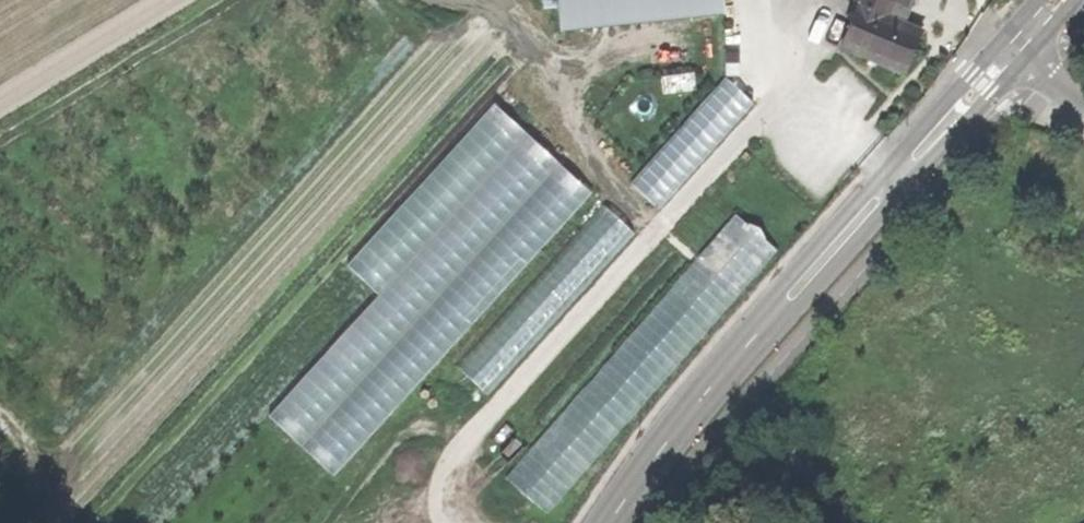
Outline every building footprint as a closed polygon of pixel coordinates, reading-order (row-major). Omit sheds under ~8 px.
[(569,28),(724,15),(723,0),(566,0),(569,28)] [(905,73),(921,33),(903,26),(910,10),(906,7),(909,0),(863,0),(842,46),(905,73)] [(726,81),(633,180),(659,208),(754,104),(726,81)] [(590,194),(493,107),(349,265),(380,295),(270,416),(334,474),(590,194)] [(742,162),(638,281),(656,299),(761,176),(742,162)] [(602,209),(460,366),(489,391),(632,235),(602,209)] [(730,270),(766,239),(746,215),(709,246),(730,270)] [(619,301),(498,438),(517,451),(638,315),(619,301)] [(617,356),(512,475),(553,511),(658,392),(617,356)] [(438,413),(340,522),(367,522),(454,429),(438,413)]
